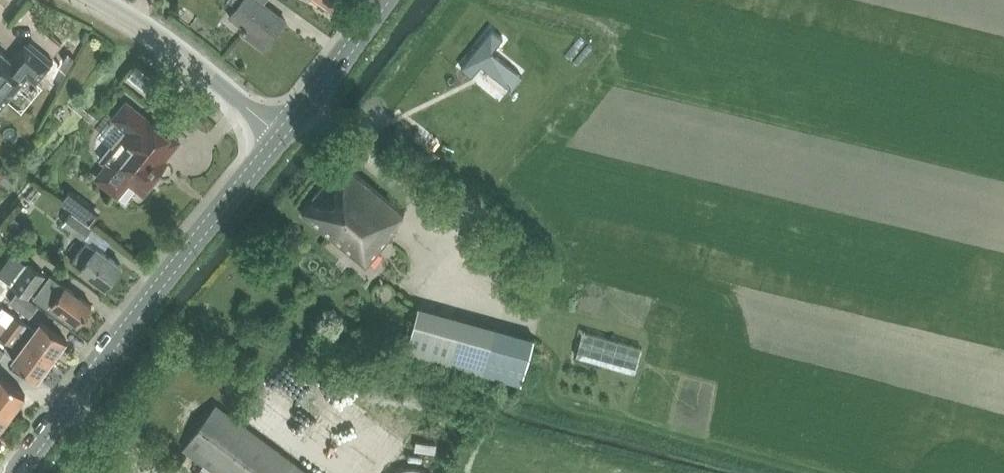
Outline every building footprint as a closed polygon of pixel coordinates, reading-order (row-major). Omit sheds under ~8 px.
[(241,8),(233,17),(267,44),(286,20),(263,3),(266,0),(231,0),(241,8)] [(333,11),(341,0),(318,0),(333,11)] [(512,96),(522,83),(486,53),(500,36),(490,27),(457,65),(468,74),(476,65),(512,96)] [(11,60),(1,52),(0,54),(0,109),(28,76),(36,83),(51,65),(25,43),(11,60)] [(164,157),(180,139),(158,120),(156,123),(141,110),(126,98),(113,114),(128,124),(114,141),(101,156),(107,160),(95,174),(117,193),(124,199),(136,185),(143,192),(160,172),(156,168),(163,159),(165,161),(167,159),(164,157)] [(365,269),(397,231),(392,226),(404,212),(344,161),(300,213),(365,269)] [(0,178),(0,185),(6,190),(13,180),(4,173),(0,178)] [(71,213),(63,224),(83,238),(91,228),(71,213)] [(23,224),(14,216),(8,224),(17,231),(23,224)] [(74,262),(106,288),(123,267),(90,241),(74,262)] [(28,262),(12,285),(18,290),(29,297),(46,275),(28,262)] [(43,298),(78,324),(92,306),(64,285),(62,288),(55,283),(43,298)] [(18,290),(9,302),(30,317),(39,305),(33,301),(29,297),(18,290)] [(416,307),(402,353),(518,388),(531,341),(416,307)] [(14,315),(7,325),(54,359),(68,339),(43,321),(36,330),(14,315)] [(590,321),(584,344),(644,360),(650,337),(590,321)] [(0,335),(0,336),(21,351),(14,360),(39,379),(54,359),(7,325),(0,335)] [(12,415),(26,396),(1,377),(0,379),(0,407),(12,415)] [(216,403),(183,449),(216,472),(310,472),(216,403)] [(12,415),(0,407),(0,431),(12,415)]
